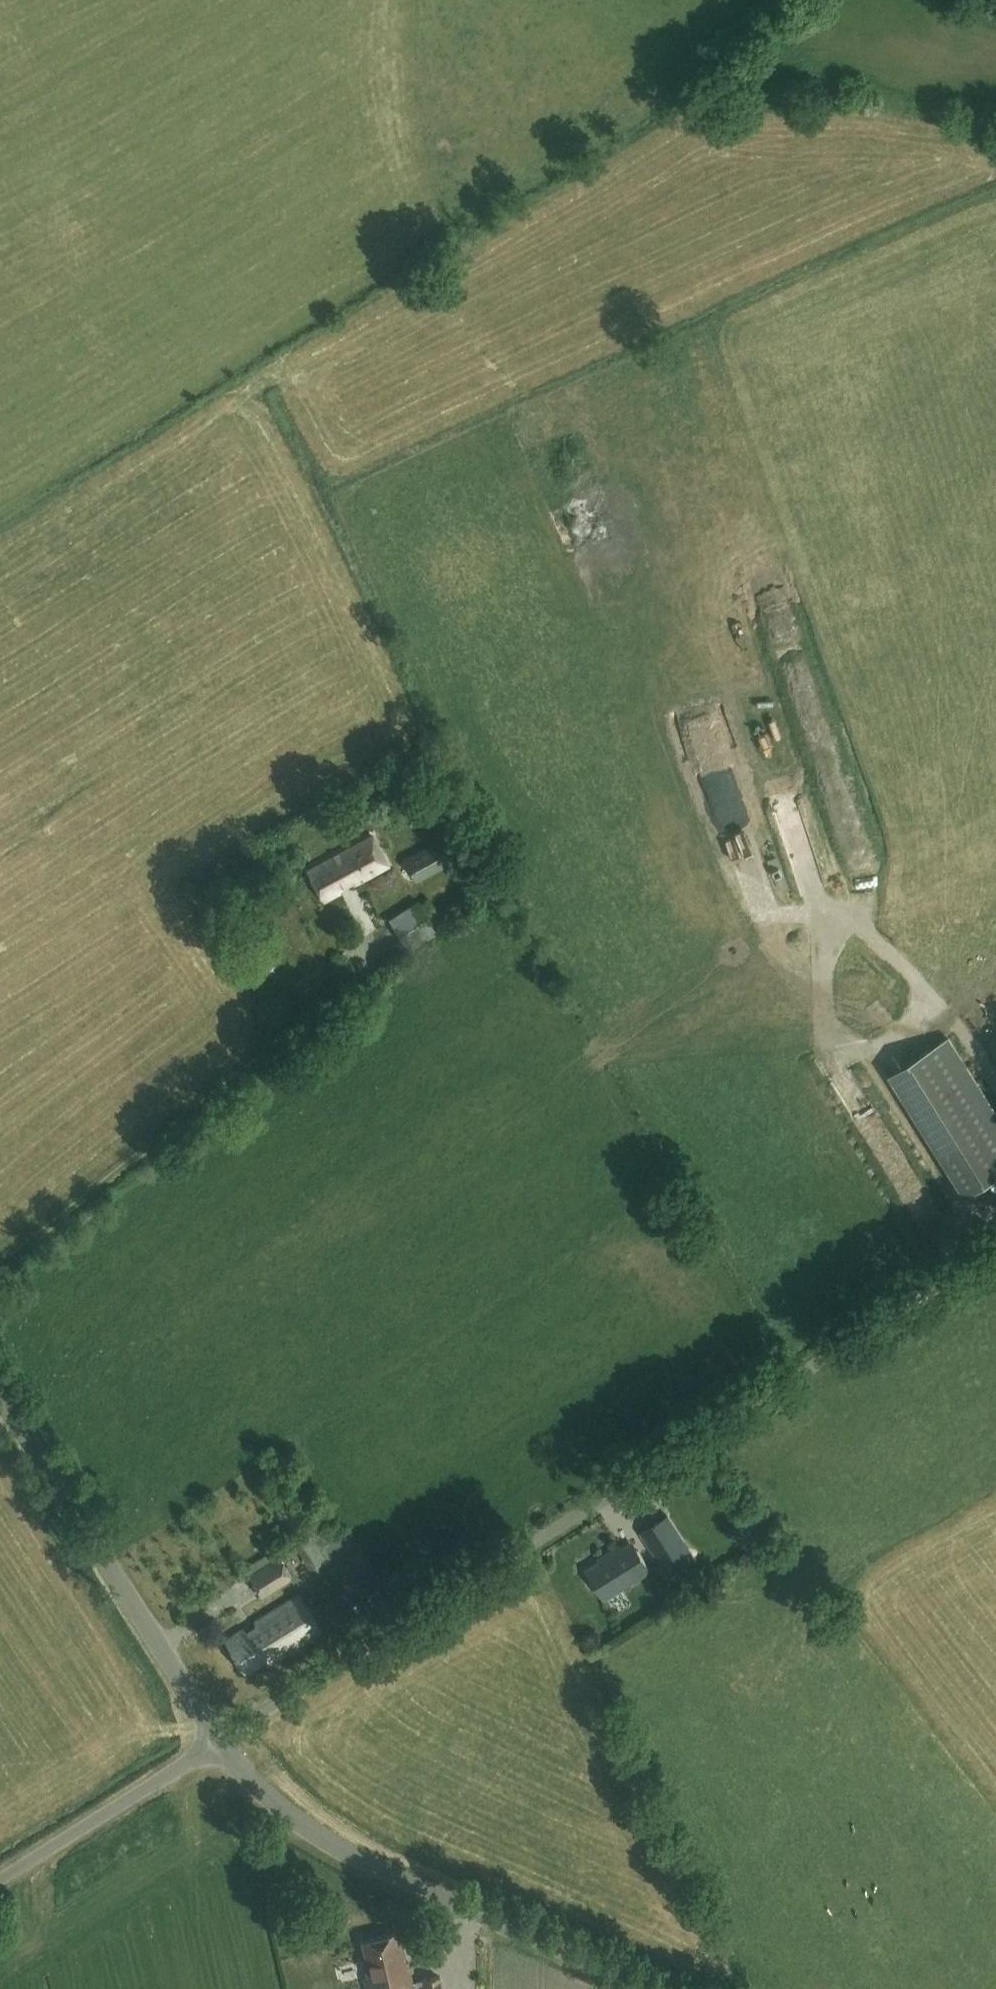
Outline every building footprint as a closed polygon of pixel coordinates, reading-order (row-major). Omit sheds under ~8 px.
[(467,841),(460,829),(407,858),(416,874),(437,862),(435,858),(467,841)] [(372,835),(307,871),(324,901),(340,892),(338,888),(352,881),(354,884),(388,865),(372,835)] [(435,930),(434,927),(416,900),(391,917),(411,946),(435,930)] [(948,1037),(890,1074),(965,1195),(995,1176),(995,1114),(948,1037)] [(668,1515),(641,1532),(669,1576),(696,1559),(668,1515)] [(306,1531),(294,1539),(310,1564),(322,1556),(306,1531)] [(650,1569),(638,1550),(631,1538),(605,1555),(608,1560),(588,1572),(604,1598),(650,1569)] [(277,1556),(249,1574),(261,1595),(289,1577),(277,1556)] [(387,1604),(378,1589),(368,1596),(377,1610),(387,1604)] [(300,1593),(225,1641),(244,1671),(264,1658),(268,1664),(321,1630),(300,1593)] [(362,1599),(351,1604),(361,1621),(372,1616),(362,1599)] [(366,1988),(442,1988),(440,1976),(422,1979),(423,1980),(412,1983),(407,1961),(404,1961),(403,1956),(405,1956),(399,1931),(361,1941),(366,1960),(363,1961),(367,1977),(363,1977),(366,1988)]
